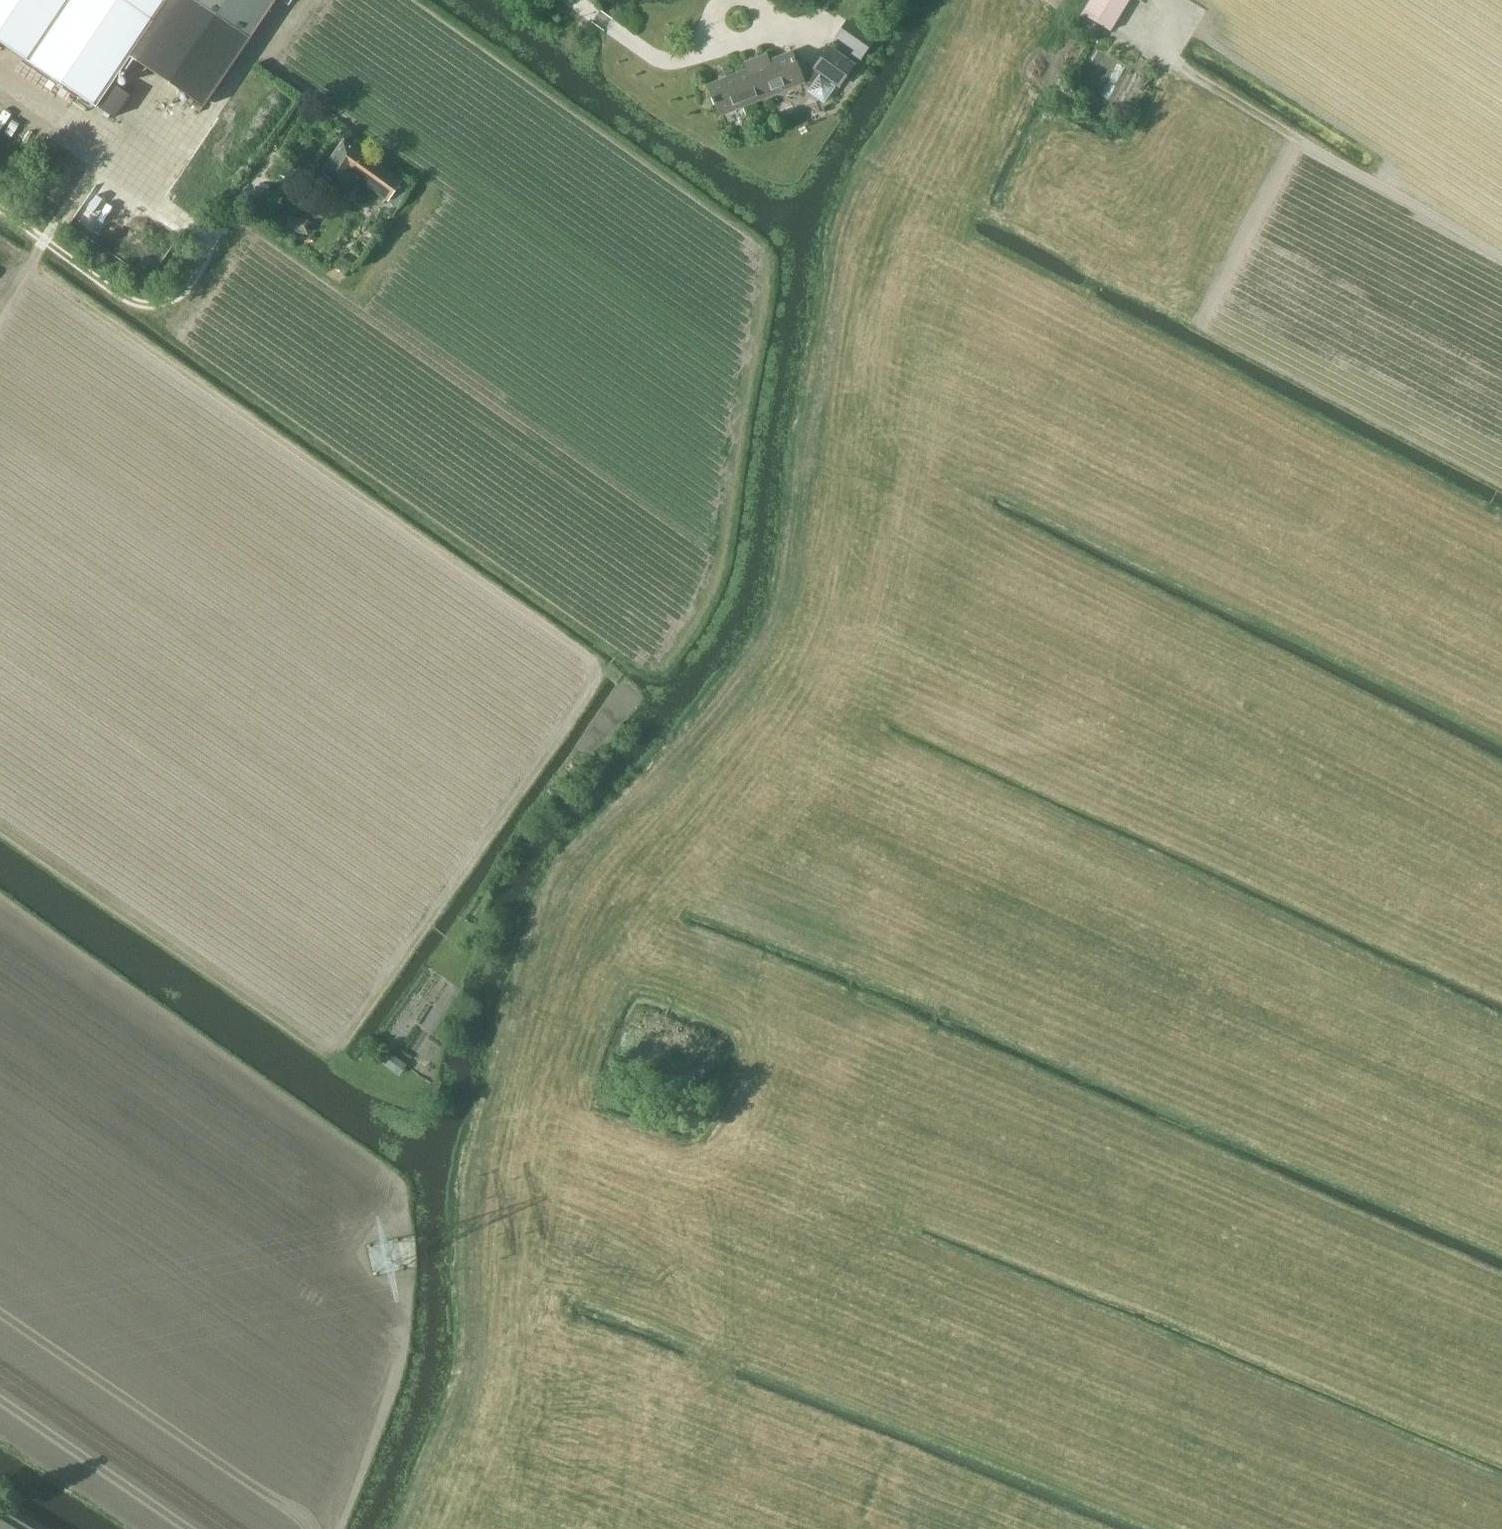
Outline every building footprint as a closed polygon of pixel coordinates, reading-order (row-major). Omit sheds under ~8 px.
[(95,107),(96,105),(116,118),(131,95),(112,82),(129,56),(203,106),(275,0),(0,0),(0,43),(95,107)] [(1082,14),(1109,31),(1128,0),(1091,0),(1082,14)] [(832,38),(846,48),(855,35),(841,25),(832,38)] [(849,47),(860,56),(868,44),(857,36),(849,47)] [(719,115),(801,82),(810,87),(807,91),(824,103),(835,87),(820,76),(822,73),(838,85),(853,65),(829,48),(815,68),(816,69),(806,72),(802,61),(796,63),(792,53),(769,62),(766,55),(745,64),(748,70),(708,87),(719,115)] [(352,175),(389,200),(400,208),(413,189),(402,181),(343,140),(320,174),(342,190),(352,175)] [(285,232),(308,234),(310,218),(287,216),(285,232)] [(345,274),(353,264),(343,256),(335,266),(345,274)] [(409,1064),(394,1052),(385,1064),(399,1076),(409,1064)] [(2,1510),(0,1512),(0,1528),(34,1528),(2,1510)]
